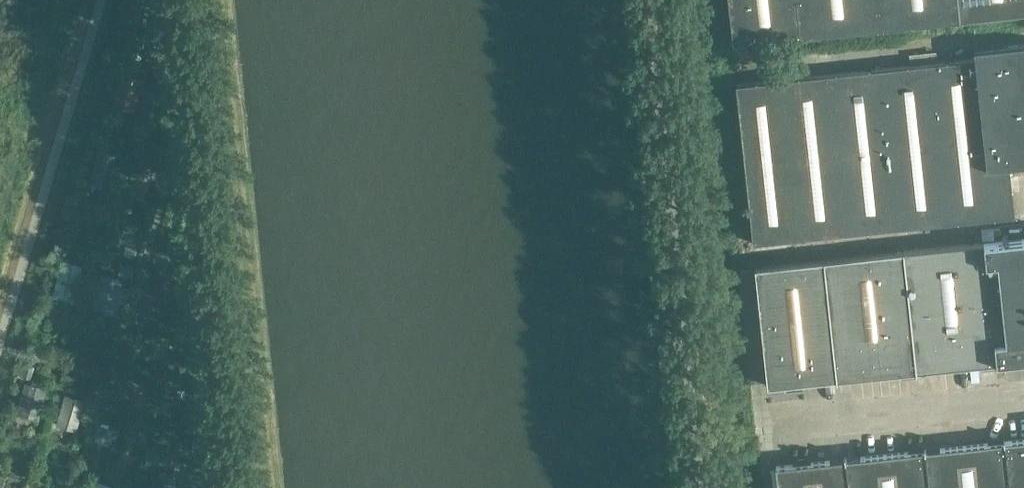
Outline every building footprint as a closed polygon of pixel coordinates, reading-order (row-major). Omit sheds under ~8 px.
[(732,44),(1023,12),(1023,0),(727,0),(732,44)] [(832,73),(736,84),(753,243),(1013,214),(1008,165),(1023,164),(1023,42),(971,48),(973,58),(832,73)] [(832,379),(1023,358),(1023,237),(753,267),(767,387),(832,379)] [(60,259),(58,292),(80,294),(82,260),(60,259)] [(127,283),(104,276),(95,305),(118,312),(127,283)] [(40,417),(50,390),(30,382),(20,410),(40,417)] [(79,428),(88,400),(67,392),(57,421),(79,428)] [(774,465),(777,487),(1023,487),(1023,439),(774,465)] [(154,465),(152,487),(173,487),(174,466),(154,465)]
